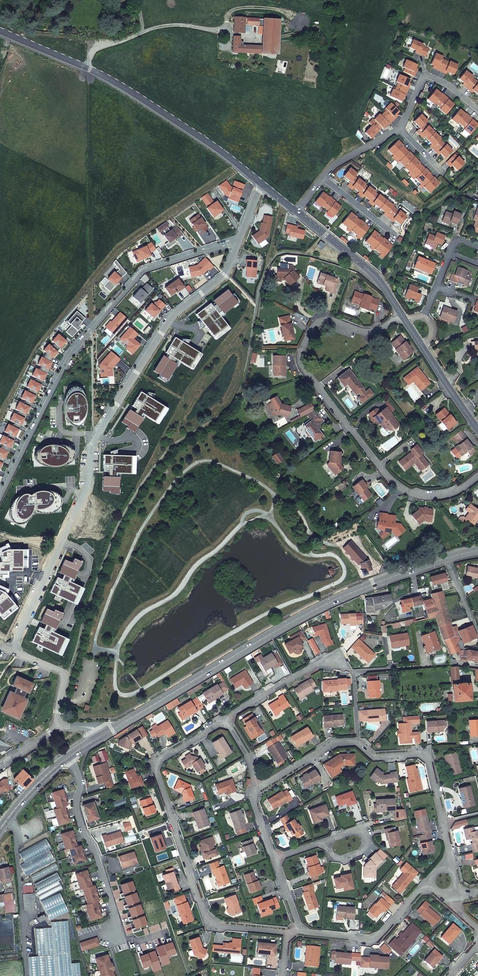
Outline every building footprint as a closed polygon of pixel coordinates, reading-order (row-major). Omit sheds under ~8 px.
[(257,54),(277,54),(278,34),(278,27),(279,20),(262,19),(244,18),(233,18),(234,26),(233,33),(243,32),(244,27),(246,27),(246,25),(262,25),(262,27),(259,27),(259,34),(261,34),(261,46),(257,46),(257,54)] [(278,27),(278,34),(297,29),(295,20),(289,22),(290,24),(278,27)] [(239,37),(233,37),(232,52),(238,53),(238,45),(242,46),(242,42),(239,41),(239,37)] [(413,39),(409,46),(416,49),(420,51),(419,52),(426,56),(429,48),(423,45),(423,44),(413,39)] [(256,53),(257,54),(257,46),(242,46),(238,45),(238,53),(256,53)] [(436,53),(431,63),(434,65),(436,66),(435,68),(441,70),(446,60),(442,58),(443,56),(436,53)] [(416,67),(417,64),(406,59),(403,66),(404,67),(403,71),(414,76),(417,70),(415,69),(416,67)] [(449,61),(446,60),(441,70),(444,72),(445,70),(447,71),(454,74),(458,65),(449,61)] [(473,76),(465,70),(459,78),(464,82),(466,84),(464,85),(468,88),(475,79),(472,77),(473,76)] [(398,82),(396,86),(407,91),(410,85),(408,84),(409,82),(410,79),(399,74),(396,81),(398,82)] [(475,79),(468,88),(471,91),(472,89),(474,91),(477,94),(477,81),(475,79)] [(405,94),(407,91),(396,86),(395,89),(393,88),(390,95),(401,101),(403,96),(404,95),(402,95),(403,93),(405,94)] [(438,105),(446,96),(442,93),(441,95),(439,94),(440,93),(439,92),(436,89),(428,98),(434,104),(435,102),(438,105)] [(449,98),(446,96),(438,105),(441,107),(440,108),(446,114),(454,104),(450,101),(449,100),(448,101),(447,100),(449,98)] [(387,109),(384,112),(392,121),(397,116),(395,114),(397,113),(399,111),(391,102),(385,108),(387,109)] [(452,118),(458,124),(459,122),(462,125),(469,115),(466,113),(465,115),(464,114),(465,112),(464,112),(460,109),(452,118)] [(380,113),(374,119),(381,127),(383,128),(386,125),(387,124),(386,123),(387,122),(389,123),(392,121),(384,112),(381,115),(380,113)] [(415,125),(419,129),(425,123),(427,120),(421,114),(413,121),(416,124),(415,125)] [(469,115),(462,125),(465,127),(464,129),(470,134),(477,124),(474,121),(473,120),(472,121),(471,120),(473,118),(469,115)] [(374,119),(373,118),(369,122),(372,125),(365,132),(371,138),(379,130),(379,129),(381,127),(374,119)] [(428,125),(425,123),(419,129),(416,131),(421,136),(422,134),(424,136),(427,139),(434,132),(428,125)] [(441,138),(434,132),(427,139),(431,143),(433,145),(432,147),(434,150),(443,141),(440,139),(441,138)] [(397,157),(406,149),(403,146),(402,145),(400,148),(398,146),(401,143),(398,140),(388,149),(393,155),(394,155),(395,154),(397,157)] [(446,144),(443,141),(434,150),(437,153),(439,151),(441,153),(445,158),(452,151),(446,144)] [(409,152),(406,149),(397,157),(400,160),(399,161),(405,166),(415,157),(412,154),(409,157),(407,155),(409,152)] [(457,156),(454,153),(446,162),(449,165),(451,163),(452,165),(457,170),(464,163),(458,156),(457,156)] [(418,160),(415,157),(405,166),(410,172),(411,171),(414,174),(422,165),(420,163),(419,162),(417,164),(415,163),(418,160)] [(425,169),(422,165),(414,174),(417,177),(416,178),(421,183),(422,182),(430,174),(431,173),(428,170),(425,173),(423,172),(426,169),(425,169)] [(345,179),(350,182),(357,174),(354,171),(350,167),(343,175),(347,178),(345,179)] [(350,182),(348,185),(351,188),(352,186),(354,187),(359,191),(365,184),(362,182),(364,179),(357,173),(357,174),(350,182)] [(433,177),(430,174),(422,182),(425,185),(424,186),(429,192),(439,182),(436,179),(433,182),(432,180),(434,178),(433,177)] [(228,199),(237,203),(239,199),(238,198),(239,196),(240,196),(244,185),(234,181),(228,199)] [(358,193),(361,196),(363,194),(365,195),(370,199),(375,192),(368,186),(369,186),(366,183),(365,184),(359,191),(358,193)] [(323,191),(315,201),(321,207),(322,205),(325,207),(332,198),(329,196),(328,198),(326,197),(327,195),(323,191)] [(380,207),(386,200),(379,194),(376,191),(375,192),(370,199),(368,201),(372,204),(373,202),(375,204),(380,207)] [(206,208),(213,217),(222,210),(216,201),(214,203),(207,193),(201,197),(208,207),(206,208)] [(332,198),(325,207),(328,210),(327,211),(333,216),(341,206),(337,203),(336,203),(335,204),(334,203),(336,201),(332,198)] [(389,217),(396,208),(393,206),(393,205),(386,199),(386,200),(380,207),(385,211),(387,213),(385,215),(389,217)] [(396,208),(389,217),(392,220),(393,218),(395,220),(400,224),(407,216),(399,210),(396,208)] [(446,212),(442,220),(449,223),(449,222),(456,225),(461,214),(454,211),(452,214),(446,212)] [(352,229),(360,219),(357,217),(356,217),(354,219),(352,218),(354,214),(351,212),(342,223),(348,227),(349,228),(349,227),(352,229)] [(198,215),(189,220),(194,227),(197,231),(199,235),(208,229),(198,215)] [(252,236),(257,244),(268,237),(272,217),(264,216),(263,223),(261,223),(259,231),(260,232),(258,233),(256,233),(252,236)] [(363,222),(360,219),(352,229),(351,230),(358,235),(359,234),(362,236),(369,227),(366,224),(365,224),(363,226),(361,225),(363,222)] [(168,242),(171,246),(177,243),(174,239),(176,238),(177,239),(183,235),(176,227),(169,231),(167,228),(168,227),(165,222),(156,228),(159,233),(163,230),(166,234),(164,236),(168,242)] [(287,238),(296,241),(298,232),(295,232),(290,230),(290,228),(286,227),(284,235),(288,237),(287,238)] [(373,245),(375,247),(383,238),(380,235),(377,233),(377,232),(374,230),(365,241),(371,246),(372,246),(373,245)] [(435,237),(430,235),(426,244),(431,246),(431,247),(435,249),(437,243),(441,245),(445,236),(436,233),(435,237)] [(387,240),(383,237),(383,238),(375,247),(374,248),(381,253),(382,252),(385,255),(392,245),(389,243),(388,242),(386,245),(384,243),(387,240)] [(132,253),(137,262),(150,256),(149,254),(156,249),(151,243),(146,246),(132,253)] [(418,257),(415,265),(422,268),(422,270),(430,273),(434,263),(418,257)] [(188,268),(191,277),(196,276),(196,275),(198,275),(199,276),(202,275),(208,269),(210,270),(213,267),(205,258),(196,265),(188,268)] [(103,286),(109,292),(113,287),(115,284),(120,278),(126,274),(115,260),(113,262),(118,269),(114,273),(113,272),(107,279),(109,280),(103,286)] [(246,277),(255,278),(257,261),(246,260),(245,268),(246,268),(246,277)] [(287,268),(279,267),(277,267),(276,274),(274,274),(273,281),(281,281),(281,278),(283,278),(288,285),(298,277),(292,269),(294,268),(291,265),(287,264),(287,268)] [(457,282),(466,285),(470,276),(472,272),(458,267),(455,275),(452,274),(450,281),(456,283),(457,282)] [(319,273),(317,280),(323,282),(322,284),(326,286),(330,287),(329,291),(334,293),(337,283),(333,281),(334,278),(319,273)] [(179,290),(180,291),(184,288),(178,279),(165,288),(170,296),(176,292),(179,290)] [(145,283),(133,297),(140,303),(152,289),(145,283)] [(409,285),(407,289),(416,293),(418,288),(409,285)] [(416,293),(407,289),(404,297),(409,299),(410,297),(414,299),(414,301),(418,303),(421,295),(416,293)] [(204,326),(212,336),(226,325),(221,318),(219,316),(223,312),(231,306),(236,303),(231,296),(227,290),(213,301),(214,303),(217,306),(214,309),(211,305),(209,304),(195,315),(200,320),(204,326)] [(359,305),(361,306),(365,307),(366,308),(367,307),(374,310),(378,299),(370,297),(370,296),(363,294),(354,291),(351,302),(359,305)] [(236,303),(231,306),(233,308),(240,303),(233,294),(231,296),(236,303)] [(145,311),(153,318),(157,313),(159,311),(160,312),(165,305),(158,300),(156,303),(155,302),(153,305),(151,304),(145,311)] [(457,312),(443,307),(439,317),(453,322),(457,312)] [(66,332),(72,338),(81,328),(79,326),(85,319),(77,312),(68,322),(72,326),(66,332)] [(105,327),(113,334),(127,319),(120,312),(111,323),(110,324),(108,323),(105,327)] [(288,315),(278,317),(281,329),(279,330),(281,335),(282,335),(283,340),(293,337),(288,315)] [(226,325),(212,336),(215,340),(229,329),(226,325)] [(125,348),(129,352),(132,349),(134,351),(140,345),(135,341),(132,339),(133,339),(137,334),(130,327),(120,339),(128,346),(125,348)] [(52,347),(57,351),(60,348),(59,347),(62,344),(63,345),(66,341),(59,335),(56,338),(55,338),(52,341),(54,344),(52,347)] [(159,374),(166,379),(170,374),(175,365),(178,361),(181,362),(188,367),(197,352),(187,345),(180,341),(174,337),(165,353),(167,354),(171,356),(168,360),(164,357),(163,356),(153,371),(159,374)] [(395,339),(391,343),(397,350),(396,351),(399,355),(402,353),(405,357),(412,352),(401,337),(396,341),(395,339)] [(397,350),(391,343),(390,341),(388,345),(394,352),(396,351),(397,350)] [(43,358),(50,361),(52,358),(51,357),(54,354),(55,355),(57,352),(57,351),(52,347),(49,345),(46,348),(46,347),(43,351),(45,353),(43,358)] [(108,377),(112,376),(112,368),(111,368),(111,366),(115,361),(117,363),(120,359),(111,352),(98,364),(100,375),(108,374),(108,377)] [(201,354),(197,352),(188,367),(192,369),(201,354)] [(273,375),(283,375),(283,365),(285,365),(284,356),(273,356),(273,375)] [(39,370),(46,373),(47,374),(49,370),(48,369),(47,369),(49,365),(50,366),(51,362),(50,361),(43,358),(42,357),(40,361),(39,361),(37,365),(41,366),(39,370)] [(35,382),(41,384),(42,385),(43,381),(42,381),(41,380),(43,376),(44,377),(46,373),(39,370),(36,368),(34,372),(32,376),(36,378),(35,382)] [(417,368),(403,379),(408,385),(413,381),(417,386),(416,387),(420,391),(430,384),(417,368)] [(347,369),(336,378),(343,386),(347,384),(352,389),(351,390),(354,395),(357,393),(360,396),(357,398),(361,403),(372,394),(368,389),(364,392),(362,389),(363,388),(347,369)] [(166,379),(159,374),(157,377),(167,383),(172,376),(170,374),(166,379)] [(28,392),(35,396),(36,396),(38,392),(37,392),(36,391),(38,388),(39,388),(41,384),(35,382),(29,379),(28,383),(27,382),(25,386),(30,388),(28,392)] [(68,423),(81,423),(82,421),(83,420),(82,393),(81,391),(80,390),(68,390),(67,391),(66,393),(66,405),(65,405),(65,411),(65,418),(66,420),(67,421),(68,423)] [(24,404),(29,407),(31,407),(32,404),(31,403),(30,402),(32,399),(33,399),(35,396),(28,392),(25,391),(23,395),(23,394),(21,398),(25,400),(24,404)] [(290,406),(283,404),(280,403),(279,400),(276,395),(270,399),(271,402),(266,404),(272,416),(277,413),(287,416),(290,406)] [(17,415),(24,418),(25,419),(27,415),(26,414),(25,414),(26,410),(28,410),(29,407),(24,404),(20,402),(18,406),(17,406),(15,409),(19,411),(17,415)] [(306,413),(310,411),(306,405),(297,410),(300,415),(301,417),(306,413)] [(377,422),(380,422),(382,421),(384,423),(382,424),(384,428),(387,426),(389,428),(393,429),(398,425),(394,421),(395,417),(387,406),(381,411),(378,408),(376,408),(370,412),(370,415),(372,418),(373,417),(377,422)] [(444,408),(435,414),(447,429),(455,423),(444,408)] [(322,420),(314,409),(310,411),(306,413),(310,418),(303,423),(303,426),(306,429),(305,430),(304,432),(307,436),(310,436),(314,441),(317,438),(318,440),(323,436),(317,430),(318,424),(322,420)] [(13,426),(18,429),(20,430),(21,426),(20,425),(19,425),(21,421),(22,422),(24,418),(17,415),(14,413),(12,417),(10,421),(14,423),(13,426)] [(7,438),(13,440),(14,441),(16,437),(15,437),(14,436),(16,432),(17,433),(18,429),(13,426),(9,424),(7,428),(6,428),(4,432),(9,434),(7,438)] [(452,437),(453,438),(455,442),(458,440),(460,443),(455,447),(461,455),(466,451),(469,455),(475,451),(471,445),(466,439),(467,438),(461,430),(452,437)] [(7,452),(9,452),(10,448),(9,448),(8,447),(10,444),(11,444),(13,440),(7,438),(3,436),(1,439),(0,440),(0,443),(2,444),(0,448),(7,452)] [(410,450),(411,452),(412,453),(410,455),(408,454),(398,462),(404,469),(413,462),(416,467),(418,465),(421,469),(428,464),(420,454),(422,452),(416,444),(410,450)] [(37,450),(37,463),(38,464),(39,464),(40,465),(67,463),(69,463),(70,462),(70,461),(70,449),(68,448),(66,447),(64,446),(55,447),(55,446),(49,446),(49,447),(42,447),(40,448),(38,449),(37,450)] [(341,451),(330,450),(329,461),(326,463),(335,474),(343,468),(339,463),(341,451)] [(278,453),(273,457),(277,464),(283,460),(278,453)] [(370,495),(365,488),(362,485),(364,484),(361,479),(352,486),(363,500),(370,495)] [(470,504),(466,510),(469,513),(465,518),(472,525),(477,518),(477,511),(470,504)] [(425,517),(431,518),(433,509),(428,508),(425,507),(419,506),(419,509),(412,515),(418,523),(422,519),(425,517)] [(392,529),(397,535),(404,529),(400,523),(396,523),(394,524),(393,522),(394,517),(389,516),(389,518),(386,517),(387,514),(387,513),(380,512),(378,521),(377,520),(376,526),(381,527),(383,529),(387,530),(389,529),(392,529)] [(397,535),(392,529),(389,529),(387,530),(383,529),(378,532),(382,538),(391,531),(396,536),(397,535)] [(358,565),(360,564),(362,569),(360,570),(362,575),(367,573),(366,571),(370,569),(367,561),(366,562),(364,560),(366,558),(356,547),(354,549),(348,543),(342,548),(358,565)] [(467,567),(465,575),(477,578),(477,570),(467,567)] [(449,622),(442,591),(430,594),(431,599),(433,606),(425,609),(427,618),(428,619),(435,617),(438,625),(449,622)] [(373,610),(377,609),(382,608),(391,601),(390,595),(365,598),(365,612),(373,612),(373,610)] [(409,607),(421,604),(419,596),(402,600),(403,604),(402,604),(399,605),(401,609),(405,608),(405,611),(409,610),(409,607)] [(433,606),(431,599),(422,601),(425,609),(433,606)] [(364,623),(363,615),(355,616),(355,612),(340,614),(341,623),(348,623),(349,625),(356,625),(356,623),(364,623)] [(464,650),(460,640),(459,640),(456,632),(458,631),(456,626),(451,627),(449,622),(438,625),(449,654),(458,650),(457,655),(461,656),(460,658),(477,661),(477,653),(464,650)] [(312,628),(314,634),(320,632),(320,634),(319,635),(322,643),(324,642),(325,646),(332,644),(331,640),(329,640),(325,624),(312,628)] [(462,642),(476,637),(471,626),(458,631),(462,642)] [(306,638),(301,631),(292,637),(293,640),(291,641),(284,645),(287,650),(289,648),(291,652),(293,651),(294,653),(297,654),(300,653),(300,650),(299,647),(299,644),(298,642),(306,638)] [(422,636),(425,646),(427,646),(429,652),(434,650),(439,649),(434,633),(422,636)] [(389,636),(391,646),(399,644),(400,646),(408,645),(406,634),(389,636)] [(358,640),(351,647),(360,655),(364,659),(367,662),(374,655),(358,640)] [(427,646),(425,646),(424,647),(426,653),(430,655),(435,653),(434,650),(429,652),(427,646)] [(258,661),(263,670),(269,666),(269,668),(270,667),(273,665),(277,663),(272,655),(271,653),(262,658),(260,654),(254,658),(256,662),(258,661)] [(275,653),(272,655),(277,663),(273,665),(275,669),(283,664),(275,653)] [(452,701),(470,700),(469,682),(458,683),(457,666),(450,667),(450,673),(452,701)] [(243,687),(252,682),(244,670),(230,679),(234,686),(240,682),(241,684),(243,687)] [(0,710),(16,718),(18,712),(20,713),(24,705),(22,704),(25,699),(23,698),(26,692),(29,687),(30,687),(32,684),(16,676),(12,685),(16,687),(13,693),(9,692),(0,710)] [(337,679),(337,680),(337,681),(335,681),(334,680),(328,680),(328,691),(338,691),(338,690),(346,689),(345,685),(345,679),(345,678),(337,679)] [(294,689),(300,698),(304,695),(313,691),(312,688),(316,686),(311,679),(301,685),(294,689)] [(224,681),(217,685),(221,692),(228,688),(224,681)] [(366,681),(367,689),(368,689),(369,692),(369,698),(379,697),(378,681),(366,681)] [(205,698),(207,701),(215,697),(222,693),(221,692),(217,685),(216,684),(202,693),(202,694),(205,698)] [(268,706),(274,715),(279,712),(289,705),(283,695),(278,698),(279,699),(268,706)] [(199,701),(197,698),(190,702),(189,701),(177,708),(180,713),(178,714),(181,718),(191,712),(192,714),(196,711),(195,710),(202,706),(199,701)] [(368,722),(373,721),(373,719),(380,719),(380,720),(385,720),(384,709),(358,711),(359,721),(368,720),(368,722)] [(252,736),(260,731),(255,722),(256,721),(252,714),(242,720),(252,736)] [(324,726),(332,726),(332,724),(342,723),(341,715),(323,716),(324,726)] [(164,732),(165,733),(167,737),(174,732),(167,720),(152,729),(153,730),(156,735),(157,737),(162,734),(164,732)] [(469,720),(470,736),(477,736),(477,720),(469,720)] [(427,732),(440,731),(440,729),(443,729),(445,726),(445,721),(426,722),(427,732)] [(420,742),(420,732),(411,733),(410,723),(404,723),(398,723),(400,743),(411,742),(410,737),(412,737),(413,738),(414,738),(415,742),(420,742)] [(291,737),(296,745),(304,740),(305,741),(312,736),(307,727),(291,737)] [(119,740),(117,745),(128,748),(130,745),(129,743),(132,741),(133,743),(140,738),(135,730),(119,740)] [(212,742),(219,754),(220,753),(223,757),(231,752),(222,737),(212,742)] [(268,748),(276,761),(281,758),(282,760),(287,757),(278,742),(268,748)] [(445,755),(446,759),(448,759),(449,765),(451,774),(462,771),(457,752),(445,755)] [(186,759),(182,762),(185,768),(190,765),(192,765),(197,772),(205,767),(199,758),(198,759),(197,757),(195,758),(192,757),(190,754),(185,757),(186,759)] [(329,760),(323,765),(331,777),(338,772),(338,767),(343,765),(354,764),(354,755),(352,754),(339,754),(332,759),(333,760),(330,761),(329,760)] [(106,762),(93,766),(94,771),(96,770),(98,776),(96,777),(98,783),(104,781),(105,785),(112,783),(111,779),(106,762)] [(406,766),(409,778),(410,782),(408,783),(410,792),(420,790),(418,781),(420,780),(417,764),(406,766)] [(134,775),(135,774),(133,768),(125,771),(131,787),(143,783),(140,775),(137,776),(135,777),(134,775)] [(392,782),(398,781),(397,772),(390,773),(390,774),(383,775),(382,775),(383,773),(376,768),(370,777),(377,782),(377,781),(381,784),(386,783),(387,780),(391,780),(392,782)] [(13,790),(18,795),(32,780),(31,779),(22,770),(13,779),(19,784),(13,790)] [(300,778),(304,786),(312,782),(313,783),(319,779),(314,770),(300,778)] [(178,786),(176,790),(180,792),(181,790),(183,791),(182,792),(185,800),(194,797),(190,787),(191,785),(179,779),(177,785),(178,786)] [(231,779),(215,785),(219,794),(226,791),(227,794),(236,791),(231,779)] [(1,793),(9,793),(8,781),(4,781),(4,784),(1,784),(0,784),(0,794),(1,793)] [(459,788),(461,798),(463,798),(464,806),(473,804),(469,785),(459,788)] [(51,793),(54,800),(66,797),(65,793),(63,793),(62,789),(51,793)] [(272,809),(277,806),(280,804),(280,805),(287,801),(288,802),(292,799),(286,790),(282,793),(281,791),(267,800),(272,809)] [(352,791),(336,797),(339,806),(346,803),(347,806),(356,803),(352,791)] [(66,797),(54,800),(56,808),(64,806),(67,805),(66,801),(67,800),(66,797)] [(149,797),(139,800),(144,815),(154,812),(149,797)] [(375,800),(376,804),(376,809),(385,809),(385,810),(394,810),(393,799),(375,800)] [(93,802),(82,805),(87,821),(98,818),(93,802)] [(309,810),(313,820),(320,817),(328,815),(325,805),(309,810)] [(64,806),(56,808),(53,809),(56,817),(67,813),(66,809),(65,810),(64,806)] [(406,818),(404,808),(395,809),(396,820),(406,818)] [(193,813),(196,820),(197,820),(200,828),(209,825),(203,809),(193,813)] [(422,830),(423,835),(430,833),(431,833),(430,828),(429,829),(427,822),(425,809),(415,811),(419,831),(422,830)] [(245,824),(243,816),(242,814),(240,810),(230,813),(237,831),(246,828),(245,824)] [(67,813),(56,817),(58,824),(69,821),(67,817),(69,817),(67,813)] [(286,814),(280,818),(284,825),(286,824),(289,830),(291,834),(294,832),(296,837),(303,833),(297,823),(296,824),(293,819),(290,821),(286,814)] [(455,822),(450,829),(459,827),(461,825),(467,824),(466,819),(455,822)] [(477,851),(477,842),(477,830),(474,831),(473,827),(464,829),(466,839),(471,838),(473,842),(471,843),(473,852),(477,851)] [(384,829),(386,837),(389,837),(391,842),(394,842),(395,845),(400,844),(397,831),(393,831),(392,828),(384,829)] [(72,831),(60,834),(62,842),(75,838),(74,834),(73,835),(72,831)] [(105,847),(124,841),(120,831),(106,835),(106,834),(102,835),(105,847)] [(423,835),(420,835),(422,843),(420,843),(422,854),(433,851),(432,846),(431,841),(432,841),(430,833),(423,835)] [(155,851),(163,848),(162,844),(163,844),(160,834),(150,838),(155,851)] [(18,852),(24,862),(48,849),(51,847),(45,837),(18,852)] [(389,837),(386,837),(387,840),(388,840),(390,846),(395,845),(394,842),(391,842),(389,837)] [(76,842),(75,838),(62,842),(65,850),(76,846),(75,842),(76,842)] [(204,852),(202,852),(204,859),(218,854),(216,847),(214,848),(213,845),(210,838),(200,842),(202,846),(204,852)] [(252,839),(242,842),(243,846),(242,847),(243,852),(245,851),(247,856),(256,853),(252,843),(253,843),(252,839)] [(76,846),(68,849),(71,856),(84,852),(82,849),(81,849),(80,845),(76,846)] [(48,849),(24,862),(20,864),(25,875),(53,859),(48,849)] [(369,860),(365,864),(365,865),(364,866),(364,876),(371,876),(371,870),(375,870),(375,866),(386,856),(380,849),(368,860),(369,860)] [(85,856),(84,852),(71,856),(73,864),(84,861),(83,856),(85,856)] [(133,852),(118,857),(121,866),(128,864),(129,865),(137,863),(133,852)] [(306,858),(307,863),(308,867),(307,867),(310,876),(321,873),(315,855),(306,858)] [(404,873),(392,886),(400,893),(418,872),(407,862),(400,869),(404,873)] [(224,866),(212,870),(213,875),(214,874),(217,881),(219,886),(230,882),(224,866)] [(0,869),(0,882),(1,882),(3,882),(5,890),(3,893),(0,894),(0,906),(4,906),(5,912),(14,911),(13,900),(12,892),(13,892),(7,870),(7,867),(0,869)] [(180,889),(179,885),(178,885),(176,882),(174,875),(173,871),(174,871),(173,867),(165,870),(166,873),(162,875),(168,890),(172,888),(173,891),(180,889)] [(40,901),(63,889),(59,881),(60,880),(56,871),(33,883),(38,892),(36,893),(40,901)] [(86,871),(75,874),(78,882),(90,878),(89,874),(88,875),(86,871)] [(253,872),(245,875),(251,892),(261,889),(258,881),(256,881),(253,872)] [(334,877),(335,882),(336,887),(343,885),(344,889),(353,887),(350,873),(345,874),(345,875),(341,876),(334,877)] [(90,878),(78,882),(80,889),(82,889),(91,886),(90,882),(91,881),(90,878)] [(312,884),(303,887),(305,892),(303,892),(306,902),(308,901),(310,909),(318,906),(312,889),(314,889),(312,884)] [(23,894),(32,893),(31,885),(22,887),(23,894)] [(94,885),(91,886),(82,889),(85,896),(97,892),(96,889),(95,889),(94,885)] [(60,892),(40,902),(48,917),(66,907),(65,900),(60,892)] [(98,896),(97,892),(85,896),(87,904),(96,901),(98,900),(97,896),(98,896)] [(34,908),(32,893),(23,894),(24,909),(34,908)] [(227,906),(228,907),(229,910),(227,914),(233,916),(234,914),(240,912),(234,895),(224,898),(226,905),(227,906)] [(394,901),(387,895),(383,900),(381,898),(380,898),(375,904),(374,903),(368,911),(375,917),(382,910),(384,911),(389,906),(390,907),(394,901)] [(183,923),(191,920),(188,911),(190,910),(186,902),(184,896),(175,900),(177,905),(183,923)] [(261,896),(253,899),(256,905),(257,904),(261,916),(267,914),(266,912),(272,910),(271,909),(280,907),(276,897),(271,899),(272,900),(269,901),(268,900),(263,902),(261,896)] [(420,915),(427,921),(428,920),(434,925),(440,918),(427,907),(429,905),(425,901),(418,910),(421,913),(420,915)] [(355,907),(337,906),(336,916),(343,916),(346,916),(346,918),(353,919),(355,907)] [(101,912),(100,908),(87,912),(90,920),(101,917),(99,913),(101,912)] [(37,956),(52,955),(54,975),(80,975),(79,962),(71,963),(68,921),(50,922),(51,927),(35,929),(37,956)] [(400,937),(397,940),(396,942),(398,944),(395,947),(402,953),(406,949),(406,948),(422,931),(413,923),(403,934),(400,937)] [(450,945),(456,939),(454,937),(459,930),(452,924),(441,938),(450,945)] [(80,943),(82,951),(99,945),(96,938),(80,943)] [(202,948),(198,938),(189,941),(193,950),(194,955),(200,958),(204,956),(206,951),(202,948)] [(396,942),(397,940),(395,938),(388,945),(391,947),(400,956),(402,953),(395,947),(398,944),(396,942)] [(232,944),(229,944),(223,943),(223,946),(217,946),(216,951),(239,953),(241,940),(232,939),(232,942),(232,944)] [(257,942),(257,948),(260,948),(259,953),(274,955),(275,944),(257,942)] [(321,947),(309,946),(308,957),(306,957),(305,966),(318,967),(321,947)] [(432,968),(436,963),(438,960),(439,962),(443,958),(434,950),(424,961),(432,968)] [(355,954),(351,953),(350,954),(347,954),(339,953),(336,953),(336,952),(332,951),(331,959),(335,959),(334,964),(350,966),(350,961),(354,961),(355,954)] [(37,956),(28,957),(30,975),(54,975),(52,955),(37,956)] [(101,975),(113,975),(107,955),(95,959),(101,975)] [(367,968),(368,958),(360,957),(359,967),(367,968)] [(388,958),(378,957),(378,959),(369,958),(369,968),(387,969),(388,958)]
